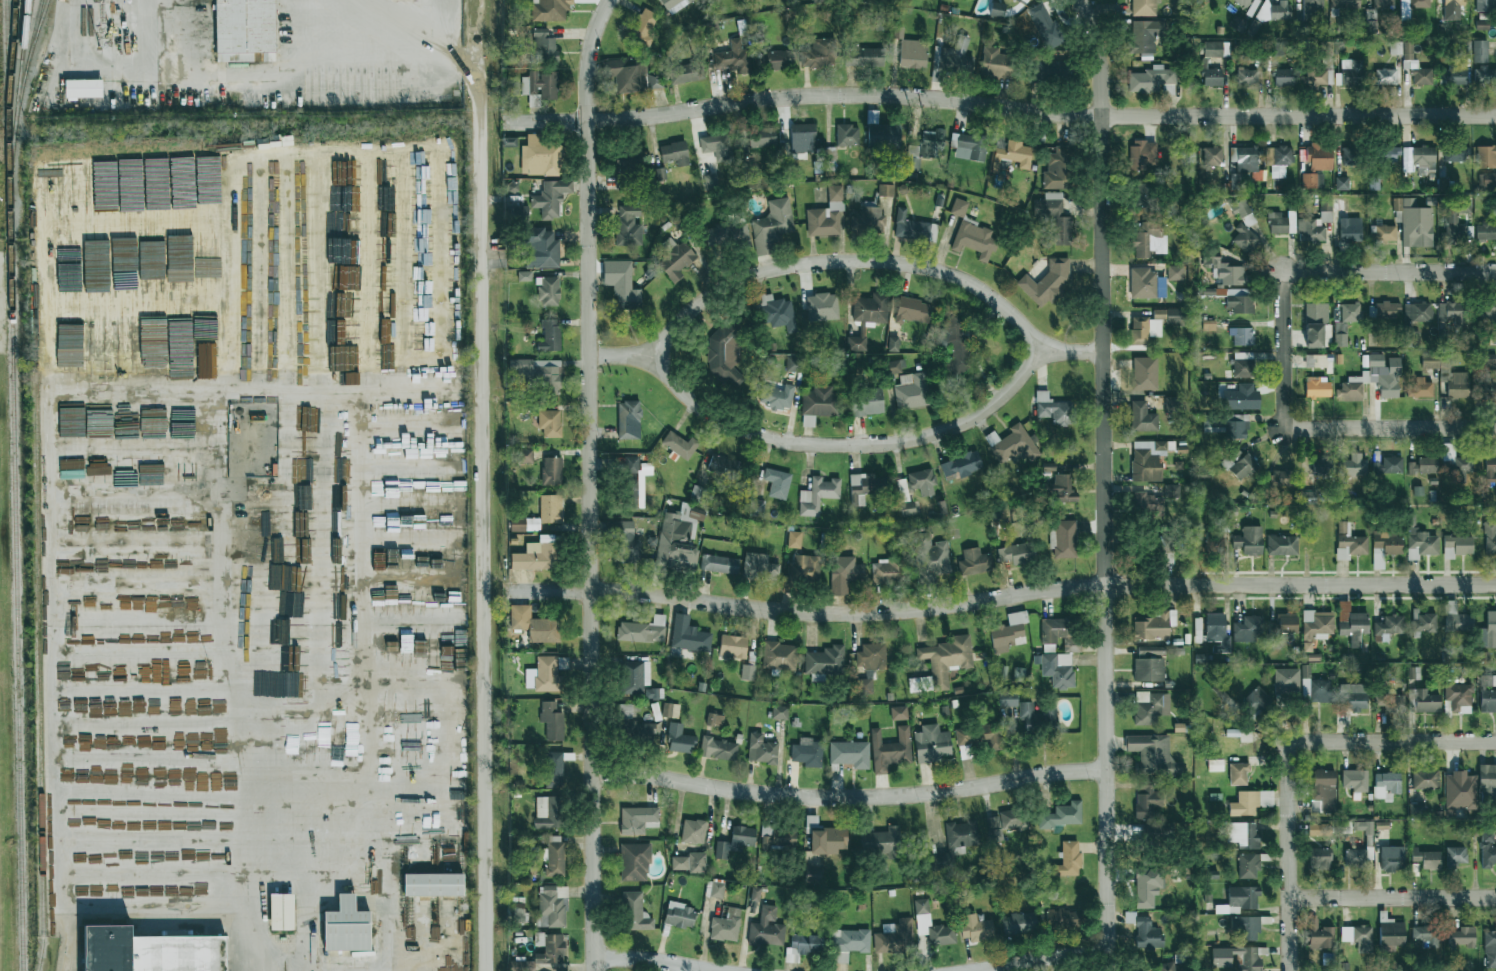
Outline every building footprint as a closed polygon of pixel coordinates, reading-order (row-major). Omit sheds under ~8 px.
[(216,62),(252,61),(252,52),(261,52),(262,61),(275,61),(274,0),(215,0),(216,62)] [(565,10),(569,10),(569,0),(538,0),(538,4),(531,4),(531,21),(565,20),(565,10)] [(669,15),(694,0),(660,0),(669,15)] [(1131,16),(1156,16),(1156,0),(1132,0),(1131,16)] [(1252,0),(1234,0),(1244,9),(1252,0)] [(1270,20),(1289,20),(1289,0),(1278,0),(1278,5),(1270,5),(1270,20)] [(1322,0),(1303,0),(1304,23),(1314,22),(1313,9),(1322,9),(1322,0)] [(1330,8),(1360,8),(1360,0),(1330,0),(1330,8)] [(1393,0),(1373,0),(1373,8),(1393,8),(1393,0)] [(1400,20),(1410,19),(1410,8),(1429,7),(1429,0),(1400,0),(1400,20)] [(1463,8),(1463,0),(1444,0),(1444,8),(1463,8)] [(1476,11),(1495,11),(1495,0),(1476,0),(1476,11)] [(990,16),(1004,18),(1006,4),(992,2),(990,16)] [(1057,19),(1050,21),(1043,3),(1028,9),(1045,51),(1066,42),(1057,19)] [(1269,20),(1269,6),(1259,6),(1259,20),(1269,20)] [(659,15),(644,8),(628,37),(648,48),(653,38),(648,36),(659,15)] [(1242,33),(1247,22),(1234,16),(1229,27),(1242,33)] [(1164,21),(1132,20),(1132,53),(1154,53),(1155,36),(1164,36),(1164,21)] [(1377,20),(1366,21),(1367,33),(1377,32),(1377,20)] [(1489,29),(1489,20),(1476,20),(1476,30),(1489,29)] [(548,28),(533,29),(534,57),(556,57),(556,37),(548,37),(548,28)] [(965,55),(968,42),(968,33),(959,33),(954,48),(950,47),(940,48),(940,56),(938,63),(938,69),(948,68),(966,73),(971,73),(973,69),(972,57),(965,55)] [(715,69),(735,67),(736,75),(751,74),(749,48),(742,49),(741,38),(729,39),(730,52),(714,53),(715,69)] [(834,38),(811,38),(812,46),(800,47),(801,68),(835,67),(834,38)] [(926,68),(927,41),(900,40),(899,67),(926,68)] [(1488,62),(1487,40),(1472,40),(1473,63),(1488,62)] [(1333,85),(1332,53),(1344,53),(1344,41),(1320,41),(1321,69),(1307,69),(1307,85),(1333,85)] [(1402,54),(1402,41),(1390,41),(1390,54),(1402,54)] [(1432,85),(1432,68),(1418,68),(1418,61),(1413,61),(1413,41),(1403,41),(1403,68),(1412,69),(1412,84),(1432,85)] [(1462,56),(1471,56),(1471,41),(1462,41),(1462,56)] [(1229,56),(1229,42),(1204,42),(1204,57),(1229,56)] [(1273,55),(1282,56),(1283,43),(1274,42),(1273,55)] [(999,48),(981,45),(977,73),(1011,78),(1014,55),(998,53),(999,48)] [(845,67),(884,65),(884,46),(844,48),(845,67)] [(768,51),(769,69),(791,68),(791,50),(768,51)] [(616,93),(646,92),(645,58),(603,59),(604,77),(615,76),(616,93)] [(667,66),(671,86),(705,78),(701,58),(667,66)] [(1223,86),(1223,68),(1207,69),(1207,58),(1202,58),(1203,86),(1223,86)] [(1362,59),(1341,60),(1342,86),(1363,85),(1362,59)] [(1028,82),(1067,81),(1066,60),(1028,61),(1028,82)] [(1467,61),(1449,61),(1449,69),(1440,69),(1440,84),(1467,84),(1467,61)] [(1129,92),(1158,92),(1158,84),(1175,84),(1176,69),(1163,69),(1163,65),(1152,64),(1151,72),(1129,72),(1129,92)] [(1474,68),(1475,84),(1495,84),(1495,67),(1474,68)] [(1258,85),(1258,68),(1237,68),(1237,76),(1232,76),(1233,86),(1258,85)] [(1293,70),(1275,69),(1274,85),(1293,86),(1293,70)] [(1397,84),(1396,69),(1375,69),(1376,76),(1371,76),(1371,85),(1397,84)] [(557,99),(558,72),(528,71),(528,77),(522,77),(521,94),(539,95),(539,99),(557,99)] [(661,72),(646,73),(647,89),(662,88),(661,72)] [(102,97),(102,79),(64,80),(65,98),(102,97)] [(528,107),(539,107),(540,95),(529,95),(528,107)] [(900,147),(900,124),(878,124),(878,110),(867,110),(868,147),(900,147)] [(815,124),(790,125),(790,132),(784,133),(784,139),(791,139),(791,153),(816,152),(815,124)] [(836,145),(858,146),(859,125),(837,125),(836,145)] [(776,146),(775,127),(749,128),(750,147),(776,146)] [(907,171),(920,171),(920,158),(937,158),(937,149),(944,150),(944,130),(921,129),(921,146),(908,146),(907,171)] [(983,163),(989,139),(958,132),(953,156),(983,163)] [(520,174),(562,176),(563,146),(544,145),(544,134),(527,133),(527,145),(521,145),(520,174)] [(715,162),(733,160),(730,134),(699,137),(701,153),(714,152),(715,162)] [(1156,140),(1130,141),(1130,170),(1147,169),(1147,166),(1156,166),(1156,140)] [(661,162),(676,161),(676,166),(688,165),(687,142),(660,143),(661,162)] [(993,148),(989,172),(998,173),(1000,159),(1019,162),(1018,168),(1029,170),(1033,147),(1007,143),(1006,150),(993,148)] [(1300,162),(1309,162),(1310,171),(1332,170),(1331,143),(1310,144),(1310,147),(1299,147),(1300,162)] [(1071,189),(1070,146),(1055,146),(1055,153),(1047,154),(1047,172),(1043,172),(1043,189),(1071,189)] [(1236,172),(1258,171),(1257,146),(1229,147),(1230,162),(1236,162),(1236,172)] [(1271,178),(1285,177),(1285,165),(1292,164),(1292,146),(1266,147),(1266,166),(1271,166),(1271,178)] [(1445,161),(1469,162),(1469,146),(1445,146),(1445,161)] [(1476,147),(1476,168),(1495,168),(1495,146),(1476,147)] [(1343,165),(1360,165),(1360,148),(1343,147),(1343,165)] [(1435,147),(1404,147),(1404,168),(1418,168),(1418,174),(1435,174),(1435,147)] [(1222,166),(1223,148),(1200,148),(1200,165),(1222,166)] [(1382,162),(1396,162),(1396,148),(1383,148),(1382,162)] [(636,154),(615,155),(616,174),(636,173),(636,154)] [(195,156),(196,192),(221,192),(221,155),(195,156)] [(193,159),(169,159),(169,171),(193,171),(193,159)] [(168,160),(143,161),(143,170),(151,170),(151,171),(168,170),(168,160)] [(112,164),(91,165),(91,181),(101,181),(101,178),(112,177),(112,164)] [(40,169),(41,198),(40,198),(40,209),(58,208),(57,189),(67,189),(67,182),(75,181),(75,177),(88,177),(88,166),(40,169)] [(664,167),(654,169),(656,181),(666,179),(664,167)] [(719,187),(715,173),(702,176),(706,191),(719,187)] [(1302,174),(1302,189),(1324,188),(1323,173),(1302,174)] [(1479,173),(1479,189),(1495,189),(1495,173),(1479,173)] [(1335,190),(1348,190),(1348,177),(1335,177),(1335,190)] [(540,219),(559,219),(559,203),(563,203),(563,192),(573,192),(572,180),(542,180),(542,196),(532,196),(532,208),(540,208),(540,219)] [(171,207),(194,206),(193,181),(183,181),(184,190),(188,190),(188,193),(170,193),(171,207)] [(1155,184),(1135,183),(1135,208),(1154,208),(1155,184)] [(894,197),(894,185),(879,184),(878,196),(894,197)] [(807,236),(842,235),(840,185),(828,186),(829,208),(806,209),(807,236)] [(1071,245),(1071,216),(1062,217),(1062,192),(1044,192),(1044,199),(1033,199),(1033,217),(1052,217),(1052,245),(1071,245)] [(796,238),(788,197),(767,201),(770,216),(750,220),(756,256),(775,253),(773,242),(796,238)] [(968,202),(955,198),(949,213),(962,218),(968,202)] [(1230,206),(1235,216),(1239,213),(1246,227),(1257,221),(1244,198),(1230,206)] [(1343,198),(1332,199),(1333,211),(1344,210),(1343,198)] [(1393,199),(1393,211),(1402,211),(1402,247),(1432,247),(1432,207),(1428,207),(1428,198),(1426,198),(1426,199),(1393,199)] [(1441,243),(1472,244),(1472,226),(1458,226),(1458,213),(1471,213),(1471,199),(1447,198),(1447,232),(1441,232),(1441,243)] [(1299,241),(1324,241),(1324,222),(1340,222),(1340,243),(1363,242),(1363,218),(1332,218),(1332,199),(1320,199),(1320,219),(1299,219),(1299,241)] [(642,246),(642,224),(634,224),(634,216),(640,216),(640,206),(616,206),(616,246),(642,246)] [(882,233),(883,207),(858,207),(858,216),(850,216),(849,232),(882,233)] [(937,223),(905,220),(907,208),(897,207),(894,237),(936,242),(937,223)] [(1295,234),(1295,211),(1287,211),(1287,214),(1269,213),(1269,233),(1295,234)] [(355,213),(344,213),(344,229),(350,229),(349,236),(355,236),(355,213)] [(950,250),(959,253),(962,246),(980,252),(977,260),(989,264),(997,240),(990,237),(992,231),(961,219),(950,250)] [(1261,239),(1239,222),(1234,229),(1238,232),(1231,242),(1249,255),(1261,239)] [(706,247),(748,244),(747,223),(714,225),(714,228),(705,229),(706,247)] [(1133,258),(1151,258),(1151,253),(1166,253),(1166,235),(1162,235),(1162,223),(1133,223),(1133,258)] [(1495,239),(1495,224),(1476,224),(1476,240),(1495,239)] [(397,237),(397,225),(385,225),(385,237),(397,237)] [(1396,240),(1396,225),(1370,226),(1370,241),(1396,240)] [(559,240),(554,240),(554,231),(545,232),(545,227),(525,228),(526,267),(559,267),(559,240)] [(53,240),(54,288),(111,286),(111,291),(139,291),(139,292),(167,291),(166,248),(186,248),(186,238),(53,240)] [(355,265),(350,265),(350,239),(340,238),(340,269),(345,269),(345,285),(351,285),(351,279),(355,279),(355,265)] [(697,256),(682,240),(656,264),(674,283),(683,275),(680,272),(697,256)] [(376,248),(376,263),(389,263),(389,248),(376,248)] [(1219,285),(1247,285),(1246,265),(1219,265),(1218,254),(1202,254),(1203,267),(1219,266),(1219,285)] [(1015,283),(1035,303),(1052,303),(1062,294),(1062,287),(1069,280),(1069,258),(1048,257),(1048,271),(1036,284),(1025,273),(1015,283)] [(631,261),(603,261),(603,285),(614,285),(614,309),(641,309),(641,289),(631,289),(631,261)] [(1183,280),(1183,265),(1168,266),(1168,280),(1183,280)] [(1165,297),(1165,277),(1156,277),(1156,269),(1130,269),(1131,297),(1165,297)] [(518,281),(531,281),(531,271),(518,271),(518,281)] [(558,276),(535,277),(535,285),(539,285),(539,306),(559,305),(558,276)] [(1253,289),(1226,289),(1226,312),(1253,312),(1253,289)] [(790,298),(773,301),(771,293),(757,295),(763,329),(785,325),(786,333),(797,332),(790,298)] [(853,297),(852,321),(860,321),(860,337),(848,336),(848,351),(865,351),(866,327),(874,327),(874,323),(888,323),(889,294),(871,293),(871,298),(853,297)] [(837,294),(807,294),(807,321),(838,320),(837,294)] [(896,320),(929,324),(931,302),(898,298),(896,320)] [(340,303),(340,318),(359,317),(358,302),(340,303)] [(1372,310),(1372,318),(1398,319),(1399,302),(1375,302),(1374,310),(1372,310)] [(1455,322),(1455,327),(1466,327),(1467,303),(1439,302),(1437,321),(1455,322)] [(1495,326),(1495,319),(1495,302),(1479,302),(1480,327),(1495,326)] [(1327,303),(1305,303),(1305,348),(1328,347),(1327,303)] [(1341,322),(1360,321),(1360,303),(1341,303),(1341,322)] [(1404,303),(1405,346),(1419,346),(1419,331),(1412,331),(1412,321),(1431,321),(1431,303),(1404,303)] [(1184,324),(1184,309),(1153,309),(1153,317),(1131,317),(1131,344),(1149,344),(1149,337),(1163,337),(1163,324),(1184,324)] [(974,327),(950,315),(937,338),(937,343),(951,350),(951,370),(970,370),(969,336),(974,327)] [(58,379),(112,379),(112,368),(139,368),(139,322),(118,322),(118,318),(111,318),(111,317),(83,317),(83,324),(57,324),(58,379)] [(543,340),(537,340),(537,351),(560,351),(560,319),(542,320),(543,340)] [(1346,322),(1335,322),(1335,346),(1347,346),(1346,322)] [(709,383),(741,382),(739,323),(707,324),(709,383)] [(1233,345),(1253,345),(1253,327),(1233,327),(1233,345)] [(888,351),(898,352),(899,337),(888,337),(888,351)] [(175,365),(183,365),(183,373),(193,372),(191,340),(173,341),(175,365)] [(1400,398),(1399,357),(1385,358),(1385,354),(1368,354),(1368,370),(1362,371),(1362,377),(1348,377),(1348,382),(1338,382),(1338,401),(1362,400),(1362,383),(1379,382),(1379,398),(1400,398)] [(1447,398),(1468,398),(1468,372),(1450,372),(1450,354),(1422,354),(1422,369),(1440,369),(1440,381),(1447,381),(1447,398)] [(1483,354),(1483,369),(1495,369),(1495,354),(1483,354)] [(802,372),(803,356),(786,355),(786,371),(802,372)] [(1305,367),(1327,367),(1327,355),(1305,355),(1305,367)] [(1157,390),(1157,357),(1132,357),(1132,390),(1157,390)] [(561,359),(509,359),(509,376),(519,376),(519,382),(540,382),(540,396),(561,396),(561,359)] [(1255,377),(1254,359),(1233,359),(1233,377),(1255,377)] [(905,370),(904,360),(887,361),(888,371),(905,370)] [(899,375),(900,385),(893,386),(896,409),(930,405),(926,372),(899,375)] [(340,385),(359,385),(358,373),(340,373),(340,385)] [(1491,380),(1491,373),(1478,373),(1478,397),(1495,397),(1495,380),(1491,380)] [(1329,397),(1329,376),(1305,377),(1305,397),(1329,397)] [(1432,397),(1432,382),(1424,382),(1424,376),(1414,376),(1414,388),(1406,389),(1406,397),(1432,397)] [(1259,409),(1259,390),(1253,391),(1253,383),(1238,383),(1238,391),(1221,391),(1222,409),(1259,409)] [(789,411),(795,386),(784,384),(783,390),(762,385),(758,404),(789,411)] [(803,391),(802,427),(814,427),(815,415),(840,416),(841,393),(833,392),(833,386),(813,385),(813,391),(803,391)] [(850,416),(883,414),(882,389),(849,390),(850,416)] [(1036,390),(1049,390),(1049,399),(1051,398),(1051,402),(1077,402),(1078,425),(1069,425),(1069,427),(1058,428),(1058,424),(1051,425),(1051,417),(1036,417),(1036,390)] [(1165,412),(1181,412),(1182,397),(1165,396),(1165,412)] [(87,399),(87,422),(86,422),(86,436),(112,435),(111,398),(87,399)] [(1147,401),(1131,400),(1131,431),(1158,431),(1158,414),(1146,413),(1147,401)] [(58,433),(84,433),(84,401),(57,402),(58,433)] [(618,439),(641,439),(640,401),(617,401),(618,439)] [(313,406),(296,406),(296,432),(292,432),(292,484),(313,484),(313,406)] [(560,438),(560,411),(537,410),(537,428),(543,428),(543,437),(560,438)] [(1248,414),(1220,414),(1220,420),(1203,420),(1203,432),(1226,432),(1226,439),(1248,439),(1248,414)] [(984,436),(993,431),(999,441),(1012,433),(1009,428),(1020,421),(1029,435),(1034,432),(1039,441),(1034,444),(1039,453),(1007,473),(984,436)] [(661,446),(688,459),(696,444),(668,431),(661,446)] [(1132,441),(1132,481),(1161,481),(1161,456),(1166,456),(1167,450),(1175,450),(1175,441),(1132,441)] [(1455,444),(1443,443),(1442,460),(1445,461),(1445,471),(1472,472),(1473,457),(1454,456),(1455,444)] [(1240,482),(1258,465),(1246,452),(1243,455),(1236,448),(1221,462),(1240,482)] [(516,449),(517,463),(533,463),(532,449),(516,449)] [(938,464),(951,459),(952,462),(962,458),(961,454),(970,450),(971,452),(977,449),(984,468),(970,474),(970,476),(960,480),(959,476),(945,481),(938,464)] [(742,466),(715,451),(706,468),(734,483),(742,466)] [(1365,475),(1365,453),(1350,453),(1351,460),(1336,460),(1337,484),(1345,484),(1345,475),(1365,475)] [(644,502),(644,475),(652,475),(652,463),(639,463),(639,456),(625,457),(625,472),(637,472),(638,503),(644,502)] [(542,485),(562,484),(561,457),(542,458),(542,485)] [(1312,475),(1331,476),(1331,457),(1312,457),(1312,475)] [(1382,457),(1383,473),(1403,472),(1402,457),(1382,457)] [(1418,457),(1418,463),(1409,463),(1408,473),(1437,474),(1437,458),(1418,457)] [(1495,482),(1495,472),(1495,457),(1485,457),(1486,482),(1495,482)] [(82,460),(61,460),(62,469),(82,468),(82,460)] [(1042,463),(1057,462),(1057,473),(1071,472),(1072,490),(1077,490),(1077,502),(1056,503),(1055,493),(1042,493),(1042,484),(1053,484),(1052,473),(1042,473),(1042,463)] [(86,476),(111,475),(111,466),(86,467),(86,476)] [(766,467),(792,474),(784,501),(767,496),(771,482),(762,479),(766,467)] [(894,478),(906,476),(907,480),(908,480),(907,472),(931,468),(932,475),(935,474),(937,484),(932,485),(934,496),(920,498),(920,497),(916,497),(915,491),(908,493),(909,502),(914,501),(917,515),(901,518),(894,478)] [(1296,485),(1296,471),(1269,472),(1269,487),(1296,485)] [(848,474),(875,473),(875,477),(888,477),(888,493),(870,493),(870,500),(865,500),(866,507),(850,507),(848,474)] [(800,490),(810,490),(811,475),(822,475),(822,481),(830,481),(830,478),(841,478),(840,498),(819,498),(819,516),(800,516),(800,490)] [(629,480),(629,502),(637,502),(637,480),(629,480)] [(1179,498),(1179,485),(1164,484),(1164,498),(1179,498)] [(1134,494),(1133,507),(1147,507),(1146,515),(1163,516),(1164,495),(1134,494)] [(562,523),(561,495),(540,495),(540,517),(510,518),(510,532),(540,531),(540,523),(562,523)] [(751,500),(764,501),(763,517),(750,516),(751,500)] [(656,565),(694,570),(697,544),(694,543),(696,521),(704,522),(705,508),(681,505),(680,514),(662,512),(656,565)] [(1407,560),(1419,560),(1419,555),(1438,555),(1438,536),(1428,536),(1428,532),(1415,532),(1415,516),(1407,516),(1407,560)] [(1056,519),(1076,520),(1077,558),(1057,558),(1056,519)] [(633,521),(616,521),(617,561),(640,561),(640,540),(634,540),(633,521)] [(1367,537),(1349,537),(1350,522),(1338,521),(1337,556),(1367,557),(1367,537)] [(1495,554),(1495,521),(1485,521),(1484,554),(1495,554)] [(1242,556),(1262,555),(1261,526),(1242,527),(1242,536),(1232,536),(1232,548),(1242,548),(1242,556)] [(787,548),(800,548),(801,532),(788,531),(787,548)] [(947,541),(931,543),(929,531),(910,534),(918,584),(936,581),(935,575),(952,573),(947,541)] [(1372,569),(1384,569),(1384,555),(1402,555),(1403,533),(1373,533),(1372,569)] [(1297,555),(1297,535),(1266,536),(1266,555),(1297,555)] [(1472,554),(1473,536),(1444,536),(1443,559),(1454,559),(1454,554),(1472,554)] [(1224,538),(1206,537),(1205,553),(1224,554),(1224,538)] [(997,548),(1033,541),(1037,562),(1013,567),(1011,560),(1000,562),(997,548)] [(525,542),(525,554),(510,553),(509,569),(557,570),(557,543),(525,542)] [(962,550),(980,547),(981,554),(991,552),(995,570),(961,576),(958,560),(964,559),(962,550)] [(778,564),(767,563),(767,553),(744,553),(743,580),(778,581),(778,564)] [(739,558),(701,555),(700,571),(737,574),(739,558)] [(820,556),(790,555),(790,582),(819,582),(820,556)] [(864,564),(854,564),(854,557),(831,556),(830,595),(847,595),(847,582),(864,582),(864,564)] [(873,584),(906,583),(905,558),(888,558),(888,563),(872,563),(873,584)] [(1456,601),(1445,601),(1445,632),(1471,631),(1471,614),(1456,614),(1456,601)] [(531,619),(531,605),(510,605),(510,630),(528,630),(529,642),(559,642),(559,619),(531,619)] [(990,624),(1004,621),(1004,625),(1008,625),(1006,613),(1027,610),(1030,623),(1023,624),(1026,642),(1007,645),(1008,650),(994,653),(990,624)] [(1134,639),(1169,640),(1169,625),(1176,625),(1176,610),(1159,610),(1159,617),(1143,617),(1143,621),(1134,621),(1134,639)] [(1487,610),(1486,628),(1480,628),(1479,648),(1495,648),(1495,610),(1487,610)] [(1333,637),(1333,612),(1303,611),(1302,652),(1312,652),(1312,637),(1333,637)] [(1435,612),(1413,612),(1413,632),(1436,631),(1435,612)] [(621,621),(648,624),(653,623),(652,613),(667,614),(664,642),(619,638),(621,621)] [(1043,618),(1061,618),(1061,614),(1087,613),(1088,641),(1080,641),(1080,652),(1065,652),(1064,636),(1054,636),(1055,650),(1044,650),(1043,618)] [(1225,614),(1206,613),(1206,641),(1218,642),(1218,650),(1230,651),(1230,636),(1225,636),(1225,614)] [(1297,613),(1278,614),(1278,633),(1297,633),(1297,613)] [(1360,648),(1360,633),(1368,633),(1368,613),(1348,613),(1348,622),(1338,622),(1338,635),(1349,636),(1349,648),(1360,648)] [(1403,634),(1404,615),(1384,615),(1384,622),(1373,622),(1373,641),(1389,642),(1389,633),(1403,634)] [(1263,616),(1242,616),(1242,623),(1233,623),(1233,641),(1255,642),(1255,633),(1262,633),(1263,616)] [(673,629),(672,648),(709,652),(710,633),(673,629)] [(915,647),(936,645),(936,642),(950,640),(949,635),(970,633),(973,667),(947,670),(949,690),(912,693),(911,681),(933,679),(931,658),(916,660),(915,647)] [(722,635),(719,657),(746,661),(747,650),(749,638),(722,635)] [(762,637),(760,670),(795,673),(797,646),(780,645),(780,639),(762,637)] [(808,652),(807,672),(812,672),(812,679),(824,680),(825,673),(846,674),(847,642),(831,642),(831,648),(824,648),(824,653),(808,652)] [(863,651),(863,644),(888,643),(889,667),(858,669),(857,652),(863,651)] [(1163,681),(1164,656),(1165,656),(1166,646),(1138,646),(1138,659),(1134,659),(1134,681),(1163,681)] [(747,650),(746,661),(748,666),(742,665),(741,680),(754,681),(756,651),(747,650)] [(1040,653),(1071,653),(1072,673),(1076,673),(1076,687),(1066,687),(1066,690),(1057,691),(1057,688),(1052,688),(1052,677),(1047,677),(1047,663),(1040,664),(1040,653)] [(537,656),(536,669),(526,669),(525,690),(562,691),(562,672),(568,672),(569,656),(537,656)] [(607,656),(622,656),(622,666),(607,666),(607,656)] [(624,662),(647,661),(648,685),(642,685),(643,697),(619,698),(618,672),(625,672),(624,662)] [(1001,665),(1008,666),(1006,681),(1000,681),(1001,665)] [(1302,678),(1310,678),(1310,666),(1302,666),(1302,678)] [(1014,668),(1013,681),(1030,681),(1031,673),(1026,673),(1026,668),(1014,668)] [(1299,668),(1274,669),(1274,693),(1299,692),(1299,668)] [(1480,675),(1480,712),(1495,712),(1495,675),(1480,675)] [(856,679),(857,694),(872,694),(871,679),(856,679)] [(1311,680),(1310,702),(1335,703),(1336,686),(1329,686),(1329,680),(1311,680)] [(1445,701),(1451,701),(1451,713),(1472,713),(1471,684),(1444,684),(1445,701)] [(953,687),(962,686),(963,693),(955,694),(953,687)] [(1242,701),(1255,716),(1272,701),(1258,686),(1242,701)] [(1427,689),(1416,688),(1415,712),(1439,712),(1440,694),(1426,694),(1427,689)] [(650,689),(657,689),(658,698),(650,699),(650,689)] [(999,693),(1016,692),(1016,701),(1017,705),(1000,706),(999,693)] [(1169,693),(1135,693),(1135,725),(1157,725),(1157,715),(1169,715),(1169,693)] [(1404,694),(1377,694),(1376,706),(1384,706),(1383,713),(1404,714),(1404,694)] [(1016,701),(1033,700),(1034,714),(1039,713),(1039,707),(1058,706),(1059,733),(1037,733),(1037,746),(1018,747),(1016,701)] [(563,741),(563,713),(556,713),(556,701),(541,701),(540,722),(546,723),(546,740),(563,741)] [(649,704),(655,702),(660,719),(654,721),(649,704)] [(662,702),(660,716),(677,719),(679,705),(662,702)] [(610,706),(631,705),(632,718),(610,719),(610,706)] [(772,705),(771,719),(787,720),(788,706),(772,705)] [(941,706),(947,705),(949,714),(943,716),(941,706)] [(891,707),(892,720),(908,718),(906,706),(891,707)] [(708,712),(706,724),(722,727),(724,715),(708,712)] [(791,721),(794,721),(794,718),(798,718),(798,722),(801,722),(801,727),(791,727),(791,721)] [(656,725),(649,725),(649,720),(639,720),(638,724),(621,724),(621,733),(626,733),(626,739),(657,739),(656,725)] [(668,720),(665,740),(669,740),(668,751),(690,754),(691,747),(695,748),(697,737),(682,735),(684,723),(668,720)] [(913,733),(921,732),(920,725),(938,722),(939,733),(949,732),(952,755),(938,756),(939,760),(917,763),(913,733)] [(954,729),(999,722),(1003,749),(988,751),(987,744),(957,749),(954,729)] [(869,728),(880,727),(882,745),(899,744),(898,726),(909,725),(911,763),(888,764),(889,773),(873,774),(869,728)] [(1252,742),(1251,728),(1225,729),(1226,737),(1240,736),(1240,742),(1252,742)] [(748,730),(746,761),(767,762),(766,766),(776,766),(778,743),(763,742),(763,731),(748,730)] [(736,734),(743,735),(742,744),(735,743),(736,734)] [(1182,774),(1181,762),(1169,762),(1169,735),(1126,736),(1126,751),(1137,751),(1137,775),(1182,774)] [(701,738),(699,752),(708,753),(708,757),(737,761),(740,744),(735,743),(727,742),(727,738),(720,737),(719,741),(701,738)] [(791,745),(799,745),(800,738),(813,738),(812,742),(822,743),(821,769),(804,768),(804,761),(790,761),(791,745)] [(829,739),(869,739),(869,770),(854,770),(854,765),(829,765),(829,739)] [(562,787),(563,752),(546,752),(545,787),(562,787)] [(1223,759),(1208,759),(1208,771),(1223,771),(1223,759)] [(1230,785),(1246,785),(1246,772),(1250,771),(1249,763),(1229,764),(1230,785)] [(1479,765),(1480,801),(1495,801),(1495,764),(1479,765)] [(1438,788),(1438,769),(1412,769),(1412,789),(1438,788)] [(1335,812),(1335,770),(1311,770),(1312,813),(1335,812)] [(1367,792),(1367,770),(1342,770),(1342,788),(1352,788),(1352,792),(1367,792)] [(1445,772),(1446,817),(1454,817),(1454,808),(1476,808),(1476,775),(1466,775),(1466,772),(1445,772)] [(1400,794),(1400,773),(1374,773),(1374,800),(1392,800),(1392,794),(1400,794)] [(1136,818),(1152,818),(1153,807),(1162,807),(1163,788),(1152,788),(1153,779),(1137,779),(1136,818)] [(1238,791),(1237,803),(1228,803),(1228,815),(1255,816),(1255,807),(1273,807),(1273,791),(1238,791)] [(562,827),(561,796),(535,797),(535,828),(562,827)] [(1081,826),(1081,800),(1070,800),(1070,805),(1054,806),(1055,813),(1038,814),(1038,827),(1081,826)] [(1424,803),(1412,804),(1412,816),(1424,816),(1424,803)] [(621,807),(620,835),(644,835),(645,827),(659,828),(659,808),(621,807)] [(998,812),(999,816),(986,818),(990,842),(1003,840),(1002,832),(1030,828),(1027,808),(998,812)] [(706,821),(683,819),(681,843),(703,845),(706,821)] [(838,854),(838,849),(846,849),(847,828),(817,828),(817,820),(806,820),(806,833),(811,833),(810,854),(838,854)] [(1353,822),(1354,830),(1364,830),(1364,835),(1373,835),(1373,821),(1353,822)] [(1238,849),(1259,849),(1259,833),(1255,833),(1255,823),(1226,823),(1227,843),(1238,843),(1238,849)] [(1333,836),(1332,824),(1308,825),(1308,836),(1333,836)] [(756,828),(733,825),(731,843),(717,841),(715,858),(727,859),(729,850),(741,852),(742,845),(753,847),(756,828)] [(899,825),(887,826),(888,832),(861,832),(861,853),(887,853),(887,859),(900,859),(899,825)] [(761,849),(787,850),(789,830),(770,829),(770,836),(762,835),(761,849)] [(1493,846),(1492,829),(1481,830),(1482,868),(1491,868),(1491,863),(1495,863),(1495,846),(1493,846)] [(563,877),(564,836),(547,836),(546,877),(563,877)] [(1052,876),(1080,875),(1079,841),(1061,841),(1062,865),(1052,865),(1052,876)] [(620,881),(649,881),(649,843),(621,843),(620,881)] [(1404,846),(1380,847),(1380,871),(1404,871),(1404,846)] [(1466,847),(1446,847),(1446,869),(1456,869),(1456,863),(1467,863),(1466,847)] [(1309,869),(1330,869),(1330,849),(1309,849),(1309,869)] [(1345,849),(1346,867),(1366,866),(1365,849),(1345,849)] [(1440,850),(1411,851),(1411,861),(1421,861),(1421,871),(1440,870),(1440,850)] [(706,853),(687,853),(687,856),(672,856),(672,871),(705,872),(706,853)] [(1259,878),(1258,853),(1237,854),(1238,879),(1259,878)] [(821,866),(804,866),(804,884),(820,885),(821,866)] [(1135,908),(1154,909),(1155,888),(1162,888),(1162,869),(1136,869),(1135,908)] [(404,896),(463,896),(463,874),(404,874),(404,896)] [(710,897),(723,898),(725,883),(711,881),(710,897)] [(567,886),(539,886),(539,927),(567,927),(567,886)] [(1228,907),(1257,907),(1257,896),(1261,896),(1260,887),(1228,887),(1228,907)] [(624,930),(654,930),(653,915),(642,915),(642,891),(624,892),(624,930)] [(369,950),(369,911),(354,911),(354,893),(338,894),(338,911),(324,911),(325,951),(369,950)] [(294,930),(293,894),(269,894),(270,930),(294,930)] [(956,943),(954,925),(931,927),(928,898),(914,899),(917,935),(928,934),(929,946),(956,943)] [(664,924),(693,929),(696,908),(668,902),(664,924)] [(777,906),(761,904),(759,923),(750,922),(747,943),(783,947),(785,924),(775,923),(777,906)] [(712,917),(709,938),(737,942),(741,908),(727,907),(725,919),(712,917)] [(1048,927),(1079,928),(1079,910),(1049,910),(1048,927)] [(992,920),(977,921),(976,914),(960,915),(962,941),(994,938),(992,920)] [(1003,915),(1003,933),(1036,931),(1035,914),(1003,915)] [(1162,949),(1162,927),(1150,928),(1150,916),(1136,916),(1137,949),(1162,949)] [(1258,916),(1230,917),(1231,932),(1236,932),(1236,941),(1259,940),(1258,916)] [(882,924),(882,933),(873,933),(874,953),(912,952),(911,917),(898,918),(898,924),(882,924)] [(1334,927),(1317,927),(1317,918),(1308,918),(1307,948),(1333,949),(1334,927)] [(1404,920),(1379,920),(1379,946),(1391,945),(1391,949),(1394,949),(1394,945),(1404,945),(1404,920)] [(225,936),(131,937),(130,925),(84,925),(84,970),(225,970),(225,936)] [(1371,926),(1340,926),(1341,941),(1356,941),(1357,953),(1371,953),(1371,926)] [(1437,926),(1412,927),(1412,946),(1438,946),(1437,926)] [(1474,948),(1475,927),(1459,927),(1459,931),(1448,931),(1448,948),(1474,948)] [(869,952),(870,930),(833,929),(832,963),(848,964),(848,952),(869,952)] [(1484,929),(1485,968),(1495,968),(1495,929),(1484,929)] [(799,963),(799,952),(821,953),(822,941),(814,941),(814,931),(792,930),(791,947),(786,947),(785,962),(799,963)] [(564,963),(563,933),(535,934),(535,946),(544,946),(544,953),(534,954),(535,964),(564,963)] [(1261,956),(1268,956),(1268,947),(1236,946),(1235,954),(1242,954),(1242,970),(1261,970),(1261,956)] [(1231,967),(1231,948),(1212,948),(1212,967),(1231,967)] [(1173,961),(1157,965),(1158,970),(1176,970),(1173,961)]
